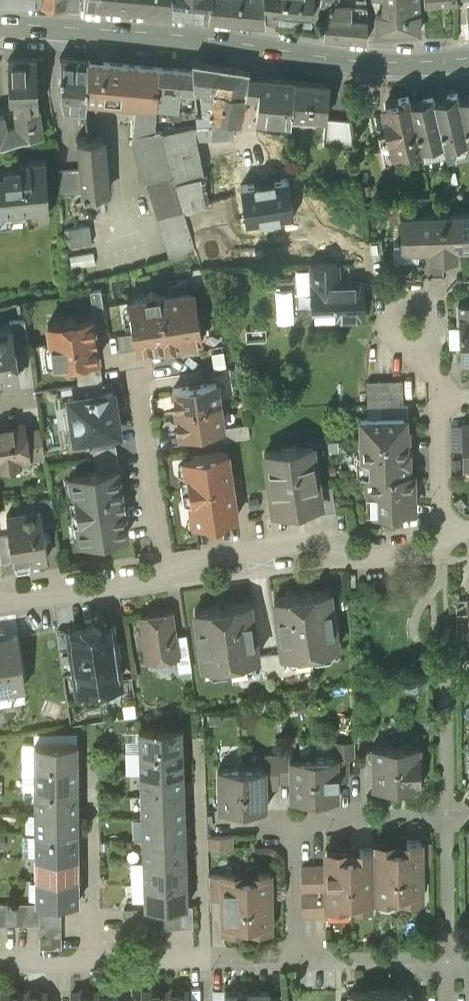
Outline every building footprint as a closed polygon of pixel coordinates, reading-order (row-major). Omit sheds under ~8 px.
[(84,7),(96,8),(97,0),(85,0),(84,7)] [(96,8),(155,14),(156,0),(97,0),(96,8)] [(155,14),(171,16),(173,0),(156,0),(155,14)] [(171,16),(210,20),(212,0),(173,0),(171,16)] [(210,20),(265,25),(265,17),(264,0),(212,0),(210,20)] [(265,17),(280,18),(282,0),(264,0),(265,17)] [(280,18),(310,22),(313,0),(282,0),(280,18)] [(331,0),(322,0),(320,7),(332,10),(334,1),(331,0)] [(385,2),(405,2),(405,15),(419,15),(418,0),(385,0),(385,2)] [(405,2),(385,2),(386,14),(405,15),(405,2)] [(386,14),(377,14),(376,33),(420,33),(419,15),(405,15),(386,14)] [(366,22),(327,18),(324,38),(367,41),(366,22)] [(87,63),(60,60),(59,97),(63,115),(85,115),(85,107),(86,107),(86,104),(87,63)] [(37,62),(9,63),(10,87),(8,87),(9,98),(13,98),(15,113),(39,110),(37,62)] [(193,74),(89,63),(87,63),(86,104),(86,107),(101,106),(134,108),(141,134),(133,135),(132,144),(144,182),(148,181),(172,175),(160,130),(187,125),(196,125),(195,107),(194,92),(193,74)] [(249,73),(200,65),(199,92),(201,107),(213,107),(216,93),(245,98),(248,79),(249,73)] [(296,83),(248,79),(245,98),(258,99),(256,123),(291,126),(292,118),(296,83)] [(330,87),(296,83),(292,118),(327,122),(327,121),(330,87)] [(245,98),(216,93),(213,107),(211,121),(233,125),(234,134),(238,134),(245,98)] [(460,105),(458,95),(446,98),(448,106),(435,109),(434,109),(443,145),(442,145),(443,148),(468,142),(460,105)] [(443,145),(434,109),(435,109),(432,99),(422,101),(424,108),(412,111),(411,112),(420,148),(419,148),(419,149),(420,150),(442,145),(443,145)] [(409,101),(385,107),(392,137),(396,155),(419,149),(419,148),(420,148),(411,112),(412,111),(409,101)] [(460,105),(468,142),(468,145),(468,103),(460,105)] [(86,107),(85,107),(85,115),(88,141),(101,140),(101,106),(86,107)] [(201,107),(195,107),(196,125),(211,125),(211,121),(213,107),(201,107)] [(15,113),(16,126),(6,129),(4,117),(0,118),(0,146),(5,145),(19,140),(42,138),(39,110),(15,113)] [(211,121),(211,125),(196,125),(187,125),(160,130),(172,175),(183,211),(211,205),(207,180),(202,180),(192,139),(213,138),(213,137),(234,137),(234,134),(233,125),(211,121)] [(349,122),(327,121),(327,122),(325,148),(354,149),(349,122)] [(392,137),(378,140),(385,170),(399,166),(396,155),(392,137)] [(88,141),(77,143),(79,169),(82,195),(83,206),(107,203),(101,140),(88,141)] [(11,220),(11,218),(36,215),(36,217),(49,216),(46,163),(18,165),(18,167),(3,169),(4,171),(0,171),(0,221),(11,220)] [(79,169),(58,172),(60,198),(82,195),(79,169)] [(172,175),(148,181),(174,261),(197,254),(183,211),(172,175)] [(288,181),(241,188),(246,226),(294,218),(288,181)] [(442,214),(443,234),(456,233),(456,241),(462,241),(468,247),(468,213),(442,214)] [(442,214),(400,215),(401,243),(394,243),(394,260),(418,260),(418,249),(424,243),(424,242),(429,242),(429,234),(443,234),(442,214)] [(89,227),(65,230),(68,248),(92,245),(89,227)] [(456,233),(443,234),(443,258),(457,258),(456,241),(456,233)] [(443,234),(429,234),(429,242),(430,259),(443,258),(443,234)] [(93,254),(70,258),(72,270),(95,266),(93,254)] [(337,262),(313,262),(313,282),(337,282),(337,262)] [(337,282),(313,282),(314,307),(314,318),(335,318),(362,317),(361,281),(337,282)] [(101,288),(90,290),(93,312),(104,310),(101,288)] [(158,295),(151,290),(147,296),(145,296),(145,298),(129,301),(133,324),(135,324),(139,348),(165,344),(165,345),(176,343),(202,339),(198,313),(194,313),(191,292),(160,296),(159,294),(158,295)] [(464,305),(463,303),(461,303),(461,305),(458,305),(460,362),(468,362),(468,305),(464,305)] [(93,317),(76,320),(76,318),(64,319),(64,321),(48,324),(53,363),(75,360),(99,357),(93,317)] [(25,319),(10,321),(11,329),(12,329),(14,345),(28,343),(25,319)] [(0,331),(0,380),(15,378),(18,374),(14,345),(12,329),(11,329),(0,331)] [(227,349),(205,353),(208,369),(229,366),(227,349)] [(99,357),(75,360),(79,384),(102,381),(102,380),(99,357)] [(402,379),(366,380),(367,404),(382,403),(403,403),(402,379)] [(102,381),(72,385),(74,396),(103,392),(102,381)] [(216,381),(173,388),(176,411),(220,404),(216,381)] [(74,396),(70,397),(76,437),(118,431),(112,391),(103,392),(74,396)] [(403,403),(382,403),(382,415),(404,414),(404,416),(408,416),(407,403),(403,403)] [(220,404),(176,411),(180,433),(222,427),(223,427),(223,426),(220,404)] [(382,415),(359,416),(360,438),(405,437),(409,436),(408,424),(404,424),(404,416),(404,414),(382,415)] [(0,426),(0,463),(2,462),(3,466),(19,464),(18,460),(30,458),(30,456),(26,429),(24,422),(0,426)] [(248,423),(223,426),(223,427),(222,427),(224,439),(250,435),(248,423)] [(41,427),(26,429),(30,456),(45,453),(41,427)] [(405,437),(360,438),(361,472),(366,471),(405,470),(405,460),(409,460),(409,447),(405,447),(405,437)] [(116,443),(92,447),(94,458),(95,458),(117,455),(116,443)] [(313,443),(296,446),(295,443),(281,445),(281,448),(265,451),(273,508),(321,501),(322,500),(320,486),(313,443)] [(227,450),(183,456),(185,473),(183,473),(179,478),(182,497),(186,499),(189,499),(192,521),(208,519),(209,521),(219,519),(219,518),(236,515),(232,487),(233,487),(232,474),(230,474),(227,450)] [(117,455),(95,458),(96,469),(100,468),(100,470),(117,468),(119,467),(117,455)] [(100,470),(100,468),(96,469),(88,470),(88,472),(71,475),(74,495),(69,495),(73,520),(77,520),(80,540),(98,537),(98,539),(110,538),(110,536),(127,533),(117,468),(100,470)] [(405,470),(366,471),(367,490),(373,490),(374,511),(412,509),(411,497),(414,497),(414,482),(411,482),(410,470),(405,470)] [(332,484),(320,486),(322,500),(321,501),(322,512),(335,510),(332,484)] [(51,497),(39,499),(40,509),(41,509),(43,524),(55,522),(51,497)] [(40,509),(7,513),(10,534),(13,559),(14,561),(48,556),(43,524),(41,509),(40,509)] [(0,536),(0,553),(1,561),(13,559),(10,534),(0,536)] [(304,593),(299,593),(297,592),(291,593),(290,595),(274,597),(283,653),(283,655),(311,651),(337,647),(329,589),(313,591),(312,590),(306,591),(304,593)] [(232,602),(226,602),(224,604),(220,605),(218,604),(211,605),(210,606),(195,609),(203,667),(230,663),(258,659),(258,657),(250,600),(234,603),(232,602)] [(172,612),(142,616),(144,631),(139,634),(140,642),(146,646),(148,659),(175,655),(178,655),(175,634),(172,612)] [(87,625),(85,627),(69,630),(77,684),(82,689),(88,688),(92,681),(102,679),(108,685),(116,684),(120,677),(115,646),(112,628),(102,629),(100,626),(97,624),(94,623),(90,623),(87,625)] [(7,635),(6,630),(2,627),(0,628),(0,688),(24,685),(17,634),(7,635)] [(186,632),(175,634),(178,655),(175,655),(178,671),(192,669),(186,632)] [(127,645),(115,646),(120,677),(132,675),(127,645)] [(311,651),(283,655),(283,653),(271,655),(274,678),(314,672),(311,651)] [(258,657),(258,659),(230,663),(233,684),(274,678),(271,655),(258,657)] [(405,677),(407,690),(430,686),(428,673),(405,677)] [(182,726),(139,727),(139,749),(182,748),(182,726)] [(355,741),(337,741),(338,755),(338,777),(350,777),(349,756),(355,756),(355,741)] [(77,764),(77,742),(34,742),(34,765),(77,764)] [(396,784),(396,743),(372,743),(372,785),(396,784)] [(421,784),(420,743),(396,743),(396,784),(421,784)] [(182,748),(139,749),(140,772),(183,770),(182,748)] [(278,778),(278,753),(266,753),(266,765),(266,784),(278,784),(278,779),(278,778)] [(290,755),(290,753),(278,753),(278,778),(290,777),(290,756),(290,755)] [(314,796),(314,755),(290,756),(290,777),(290,797),(314,796)] [(338,755),(314,755),(314,796),(339,796),(338,777),(338,755)] [(77,787),(77,764),(34,765),(34,788),(77,787)] [(243,807),(242,765),(218,766),(218,807),(243,807)] [(266,765),(242,765),(243,807),(267,806),(266,784),(266,765)] [(183,770),(140,772),(141,794),(184,792),(183,770)] [(77,810),(77,787),(34,788),(34,810),(77,810)] [(184,792),(141,794),(141,816),(184,815),(184,792)] [(77,810),(34,810),(35,833),(78,832),(77,810)] [(184,815),(141,816),(142,838),(185,837),(184,815)] [(78,855),(78,832),(35,833),(35,855),(78,855)] [(231,834),(208,834),(208,846),(231,845),(231,834)] [(185,837),(142,838),(143,860),(186,859),(185,837)] [(406,839),(407,846),(397,846),(397,891),(422,890),(421,839),(406,839)] [(373,846),(359,846),(360,853),(350,853),(350,898),(374,898),(373,846)] [(397,891),(397,846),(373,846),(374,898),(387,898),(387,891),(397,891)] [(350,898),(350,853),(325,854),(325,865),(326,889),(326,906),(340,905),(340,898),(350,898)] [(78,877),(78,855),(35,855),(35,878),(78,877)] [(186,859),(143,860),(143,883),(186,881),(186,859)] [(313,865),(302,865),(302,889),(314,889),(313,865)] [(325,865),(313,865),(314,889),(326,889),(325,865)] [(222,897),(222,873),(209,873),(210,897),(222,897)] [(246,876),(246,875),(235,875),(235,873),(222,873),(222,897),(223,926),(236,925),(236,923),(247,923),(246,876)] [(270,924),(269,874),(258,874),(258,876),(246,876),(247,923),(258,922),(258,924),(270,924)] [(79,901),(78,877),(35,878),(36,901),(39,901),(62,901),(79,901)] [(186,881),(143,883),(144,905),(146,905),(158,905),(169,905),(181,904),(187,904),(186,881)] [(314,889),(302,889),(302,913),(314,913),(314,889)] [(326,889),(314,889),(314,913),(326,913),(326,906),(326,889)] [(16,923),(16,901),(5,901),(5,923),(16,923)] [(28,922),(28,901),(16,901),(16,923),(28,922)] [(36,901),(33,901),(28,901),(28,922),(39,922),(39,913),(39,909),(39,901),(36,901)] [(62,912),(62,901),(39,901),(39,909),(39,913),(62,912)] [(181,904),(169,905),(170,927),(181,926),(181,904)] [(193,926),(192,904),(187,904),(181,904),(181,926),(193,926)] [(144,905),(124,906),(125,918),(147,917),(146,905),(144,905)] [(158,905),(146,905),(147,917),(147,927),(158,927),(158,905)] [(169,905),(158,905),(158,927),(170,927),(169,905)] [(62,924),(62,912),(39,913),(39,922),(39,923),(39,924),(62,924)] [(147,917),(125,918),(125,929),(147,928),(147,927),(147,917)] [(62,935),(62,924),(39,924),(39,936),(62,935)] [(147,928),(125,929),(126,941),(147,941),(147,928)] [(62,948),(62,935),(39,936),(40,948),(62,948)] [(298,970),(298,1000),(351,1000),(351,990),(365,989),(365,969),(298,970)] [(351,990),(351,1000),(411,1000),(411,989),(365,989),(351,990)] [(225,991),(225,1000),(247,1000),(247,990),(225,991)] [(247,990),(247,1000),(270,1000),(270,990),(247,990)] [(94,991),(71,991),(72,1000),(95,1000),(94,991)] [(118,991),(94,991),(95,1000),(118,1000),(118,991)] [(141,991),(142,1000),(165,1000),(165,991),(141,991)] [(188,991),(165,991),(165,1000),(188,1000),(188,991)] [(24,992),(1,992),(1,1000),(24,1000),(24,992)] [(47,992),(24,992),(24,1000),(47,1000),(47,992)]
